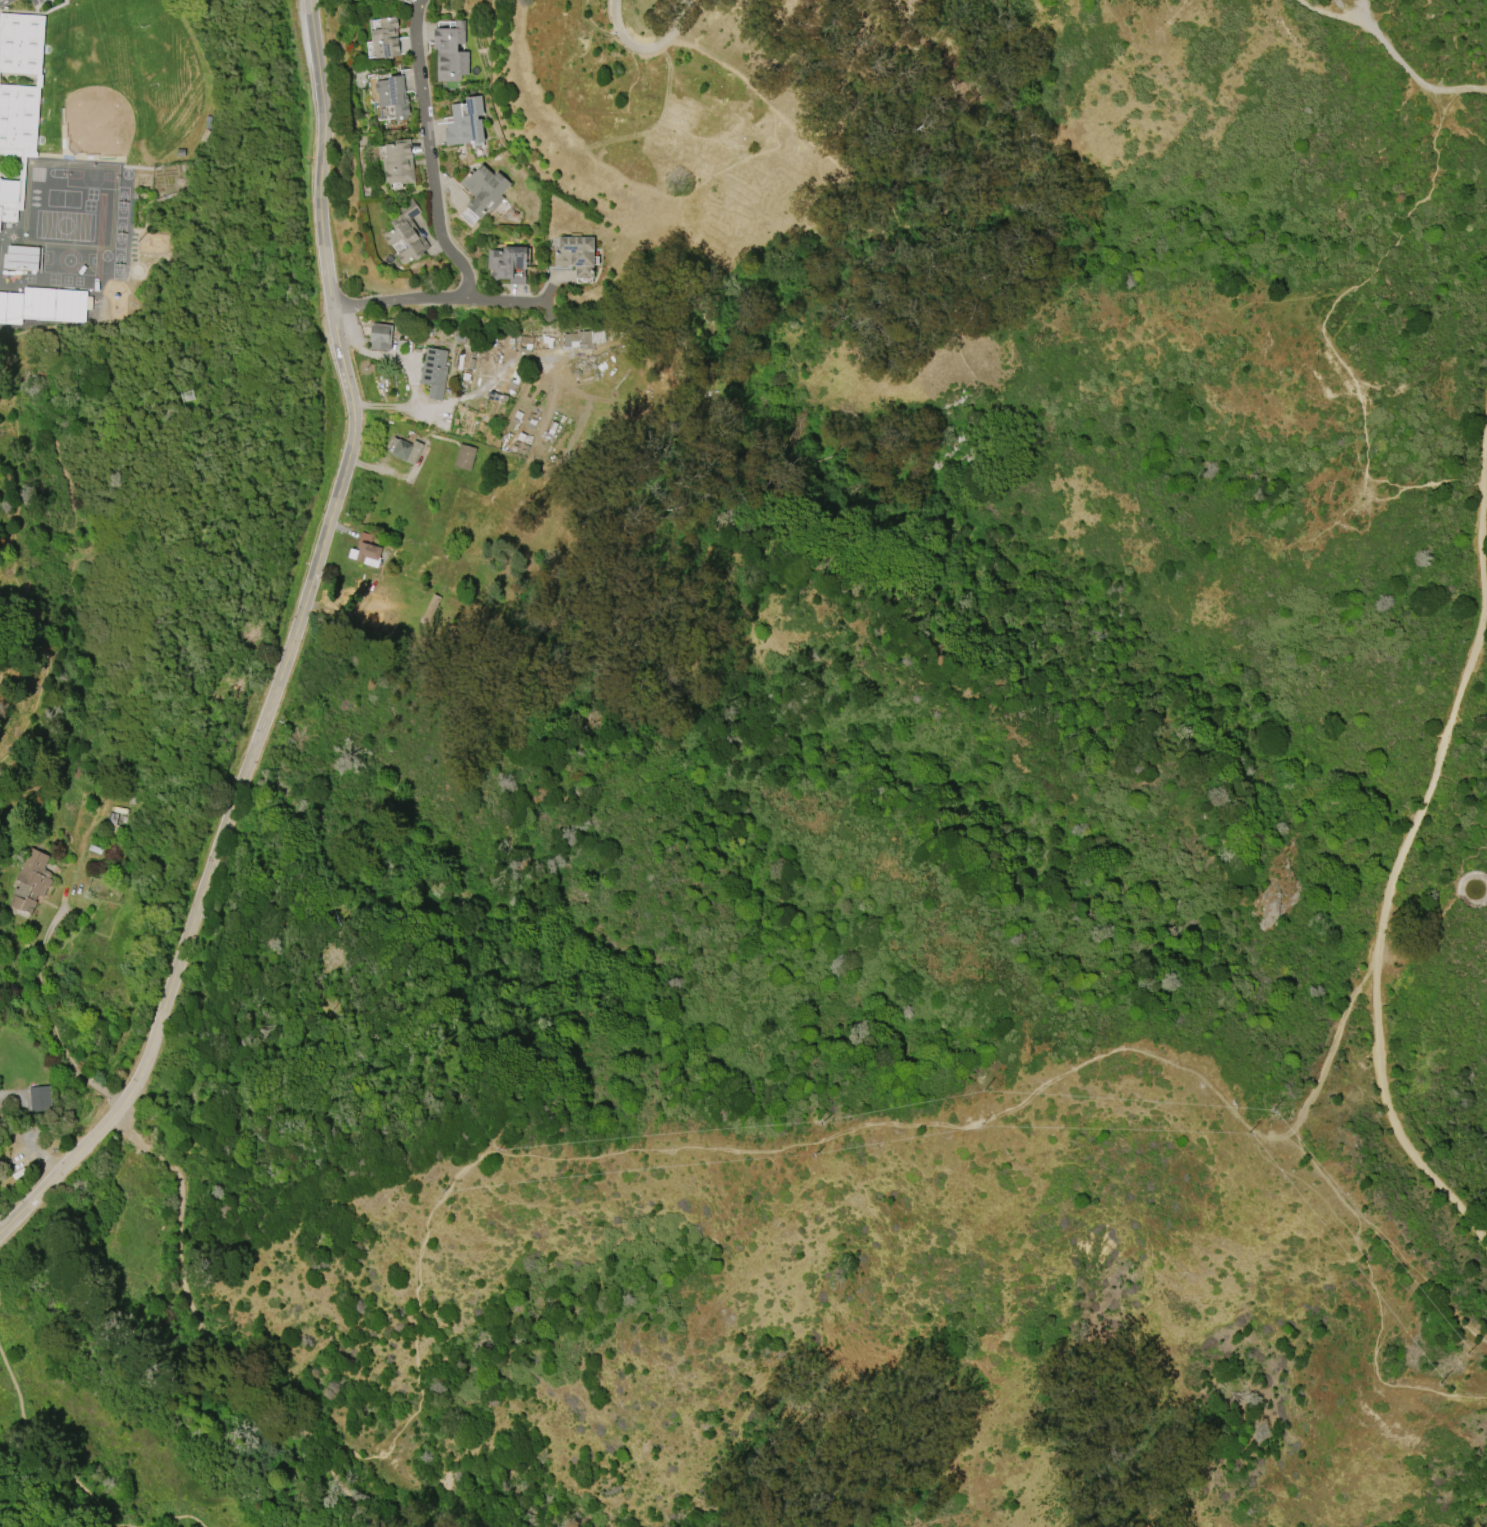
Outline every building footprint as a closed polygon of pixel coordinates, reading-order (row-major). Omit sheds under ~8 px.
[(35,152),(0,150),(0,84),(35,87),(36,74),(0,72),(0,13),(44,16),(40,74),(42,75),(41,87),(39,87),(35,152)] [(394,17),(394,18),(396,18),(397,27),(395,27),(399,55),(375,58),(373,43),(371,43),(368,20),(372,19),(373,29),(379,28),(378,19),(394,17)] [(468,75),(460,75),(460,81),(436,81),(436,49),(433,49),(432,28),(454,28),(454,20),(464,20),(464,44),(456,44),(456,52),(468,51),(468,75)] [(375,81),(386,79),(386,77),(402,75),(404,95),(406,95),(408,103),(405,104),(405,105),(407,104),(408,115),(407,115),(407,119),(395,120),(393,105),(379,107),(377,92),(375,93),(374,83),(376,83),(375,81)] [(480,95),(482,115),(476,116),(476,119),(480,119),(483,142),(469,144),(469,143),(445,145),(444,130),(446,130),(445,123),(452,122),(450,104),(460,103),(461,116),(466,115),(464,97),(480,95)] [(393,107),(379,107),(378,118),(393,119),(393,107)] [(394,140),(409,139),(414,182),(399,184),(398,182),(387,183),(387,182),(385,182),(384,172),(386,172),(386,171),(383,171),(381,159),(384,159),(384,157),(385,157),(384,144),(394,143),(394,140)] [(481,164),(493,175),(496,171),(510,184),(500,195),(504,198),(491,212),(487,209),(485,211),(486,212),(479,219),(464,205),(471,198),(472,198),(474,197),(458,183),(471,169),(473,171),(481,164)] [(16,222),(0,221),(0,180),(19,181),(16,222)] [(429,247),(422,252),(423,255),(415,260),(413,258),(403,265),(402,263),(401,264),(396,256),(397,255),(396,254),(406,247),(400,238),(390,245),(389,244),(388,245),(382,237),(384,236),(383,235),(393,228),(389,222),(401,213),(397,208),(411,198),(420,212),(410,219),(429,247)] [(558,237),(594,237),(594,278),(575,278),(575,266),(555,266),(555,248),(558,248),(558,237)] [(6,246),(38,247),(36,271),(5,269),(6,246)] [(487,270),(488,250),(503,250),(503,246),(526,247),(525,269),(525,285),(506,284),(506,283),(497,282),(495,281),(492,277),(493,270),(487,270)] [(22,318),(24,287),(55,289),(53,320),(22,318)] [(86,291),(84,322),(54,321),(56,290),(86,291)] [(5,323),(7,293),(22,294),(20,324),(5,323)] [(371,323),(391,325),(390,341),(391,342),(390,350),(384,349),(384,351),(370,349),(370,340),(368,340),(370,325),(371,325),(371,323)] [(578,332),(605,330),(606,342),(593,343),(594,349),(579,350),(578,332)] [(426,347),(446,351),(444,366),(447,366),(441,400),(427,398),(429,385),(419,384),(422,361),(423,362),(426,347)] [(422,444),(413,465),(391,455),(391,453),(386,451),(392,437),(397,440),(398,439),(411,444),(413,440),(422,444)] [(453,466),(459,444),(476,448),(470,471),(453,466)] [(359,542),(381,548),(378,557),(379,557),(376,567),(362,563),(362,562),(347,557),(349,548),(357,551),(359,542)] [(29,847),(48,856),(42,868),(50,872),(38,896),(37,895),(34,900),(36,901),(30,915),(19,910),(8,905),(13,895),(12,894),(15,888),(16,889),(20,881),(15,878),(29,847)] [(50,1085),(52,1109),(31,1111),(29,1087),(50,1085)]
